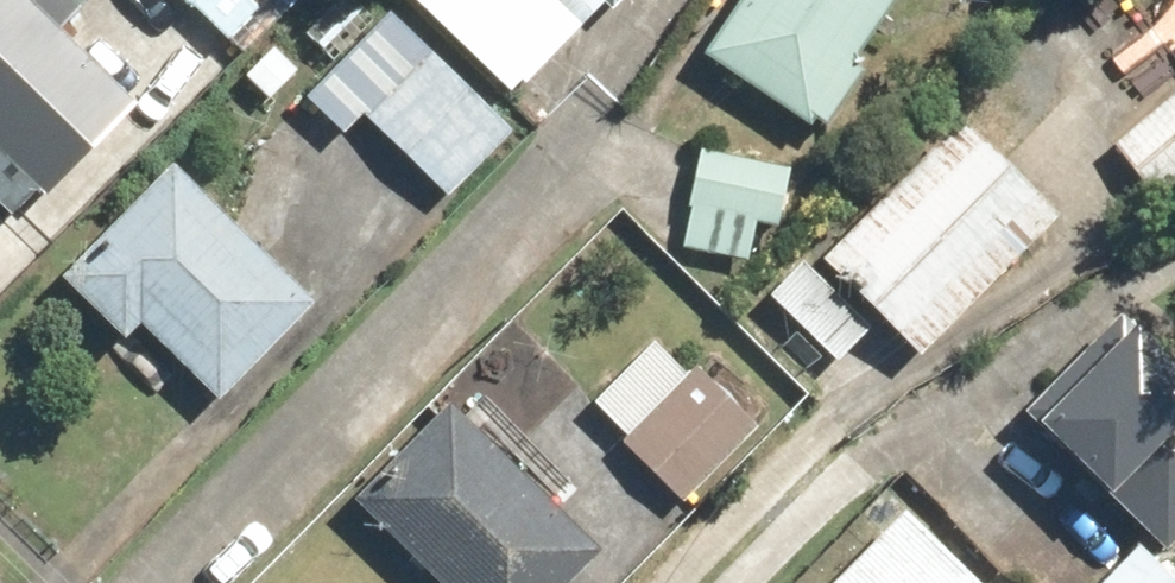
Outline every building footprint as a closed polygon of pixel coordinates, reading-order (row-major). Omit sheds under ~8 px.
[(49,193),(143,103),(42,0),(0,0),(0,143),(49,193)] [(276,0),(250,0),(264,13),(276,0)] [(617,10),(626,0),(607,0),(617,10)] [(704,56),(807,127),(895,0),(743,0),(704,56)] [(513,125),(390,12),(313,95),(435,208),(513,125)] [(1123,143),(1168,196),(1174,190),(1174,98),(1123,143)] [(829,258),(929,349),(1052,214),(953,123),(829,258)] [(700,150),(686,206),(782,228),(796,172),(700,150)] [(312,303),(175,167),(62,279),(199,416),(312,303)] [(805,260),(771,297),(837,358),(871,322),(805,260)] [(1028,414),(1169,541),(1174,535),(1174,340),(1131,301),(1028,414)] [(627,442),(680,493),(742,428),(689,378),(627,442)] [(351,499),(439,582),(581,582),(612,550),(448,397),(351,499)] [(849,582),(976,582),(914,520),(849,582)] [(1118,582),(1174,582),(1146,554),(1118,582)]
